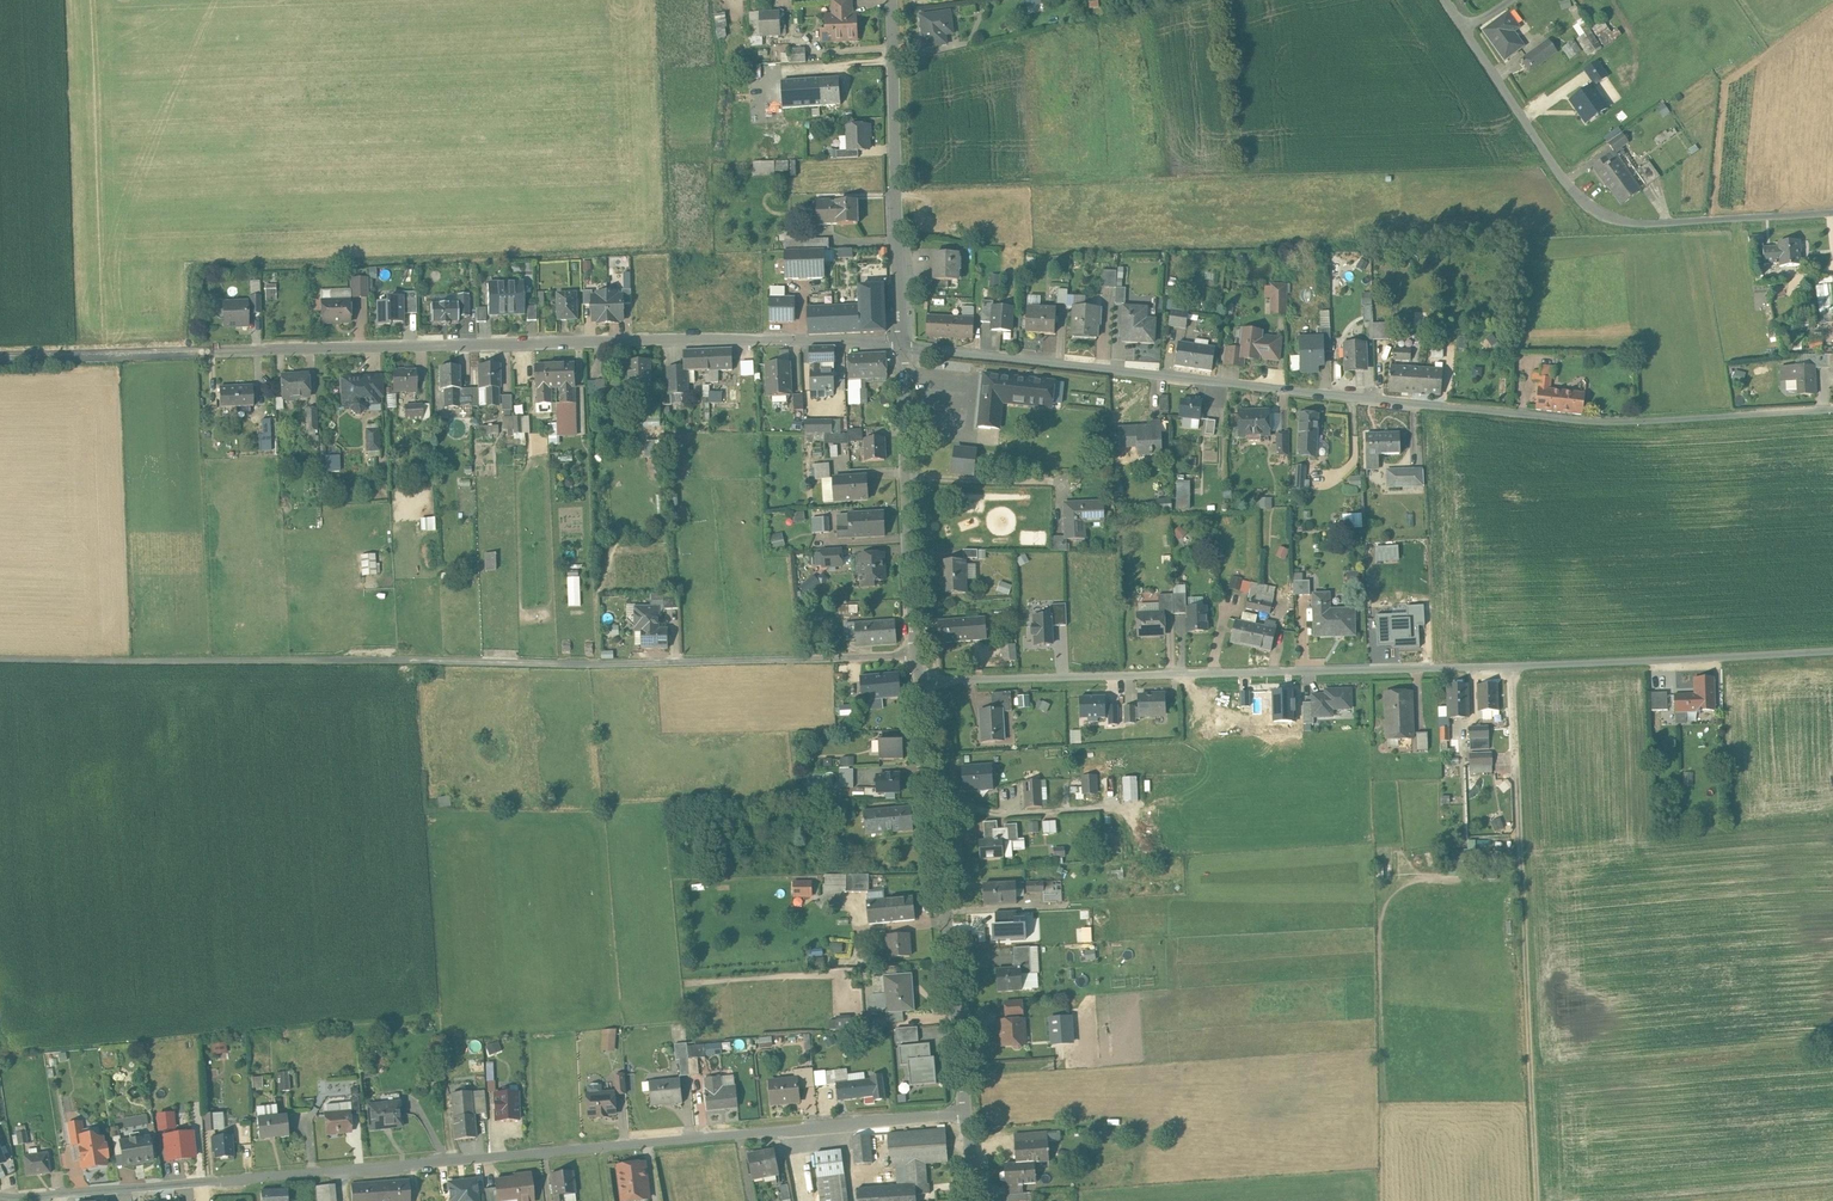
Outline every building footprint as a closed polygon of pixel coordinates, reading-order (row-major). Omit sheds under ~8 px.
[(832,0),(833,10),(851,9),(851,0),(835,0),(832,0)] [(1026,10),(1043,9),(1042,0),(1026,0),(1026,10)] [(978,5),(964,7),(965,14),(979,12),(978,5)] [(779,11),(750,13),(751,37),(780,36),(779,11)] [(950,11),(920,15),(924,47),(947,44),(945,34),(953,33),(952,27),(950,11)] [(723,12),(715,13),(717,37),(726,36),(723,12)] [(1508,12),(1484,30),(1505,59),(1523,46),(1513,32),(1519,27),(1508,12)] [(856,15),(826,16),(826,31),(822,32),(822,42),(857,41),(856,15)] [(1598,35),(1609,26),(1604,20),(1593,29),(1598,35)] [(1588,29),(1579,34),(1591,54),(1601,48),(1588,29)] [(1574,39),(1562,48),(1570,60),(1582,51),(1574,39)] [(1548,40),(1523,58),(1521,59),(1522,61),(1521,61),(1522,63),(1523,62),(1530,71),(1557,52),(1548,40)] [(805,49),(788,49),(789,63),(806,62),(805,49)] [(1597,62),(1585,70),(1596,85),(1607,77),(1597,62)] [(761,78),(761,65),(749,65),(749,79),(761,78)] [(839,78),(819,79),(821,106),(841,105),(839,78)] [(819,79),(782,82),(783,108),(821,106),(819,79)] [(1592,86),(1571,101),(1586,123),(1607,108),(1592,86)] [(868,125),(847,127),(848,150),(858,150),(868,149),(868,137),(870,134),(870,130),(868,128),(868,125)] [(797,130),(785,130),(785,155),(797,155),(797,138),(797,137),(797,130)] [(1622,134),(1609,144),(1614,152),(1628,142),(1622,134)] [(858,150),(848,150),(836,150),(837,158),(858,157),(858,150)] [(1630,180),(1611,153),(1593,167),(1607,186),(1608,185),(1622,205),(1642,190),(1633,178),(1630,180)] [(774,162),(753,162),(754,176),(775,176),(774,171),(774,162)] [(788,162),(774,162),(774,171),(788,171),(788,162)] [(1649,162),(1636,171),(1647,187),(1660,177),(1649,162)] [(829,200),(815,200),(816,225),(837,224),(836,203),(830,204),(829,200)] [(856,201),(836,202),(836,203),(837,224),(858,223),(856,201)] [(794,230),(779,231),(780,241),(784,241),(794,240),(794,230)] [(1763,236),(1749,237),(1749,246),(1755,246),(1762,245),(1764,245),(1763,236)] [(819,239),(803,240),(803,250),(820,250),(819,239)] [(829,239),(819,239),(820,250),(825,250),(829,249),(829,239)] [(794,240),(784,241),(784,251),(803,250),(803,240),(794,240)] [(1798,240),(1778,242),(1779,247),(1780,263),(1781,268),(1800,266),(1799,253),(1800,253),(1798,240)] [(1779,247),(1763,248),(1765,264),(1780,263),(1779,247)] [(852,249),(839,249),(841,294),(836,294),(837,307),(807,308),(808,335),(861,333),(859,287),(853,287),(852,249)] [(834,262),(834,249),(829,249),(825,250),(825,262),(834,262)] [(803,250),(784,251),(785,279),(825,278),(825,262),(825,250),(820,250),(803,250)] [(958,253),(935,253),(935,280),(948,280),(958,280),(958,270),(960,270),(960,259),(958,259),(958,253)] [(1117,271),(1102,270),(1101,287),(1116,288),(1117,271)] [(367,278),(352,279),(352,297),(367,297),(367,278)] [(523,282),(505,283),(506,314),(524,313),(523,282)] [(505,283),(487,283),(488,314),(506,314),(505,283)] [(883,285),(859,287),(861,333),(885,332),(883,285)] [(1815,286),(1819,322),(1832,320),(1832,303),(1831,285),(1815,286)] [(1126,288),(1116,288),(1115,303),(1125,304),(1126,288)] [(631,289),(622,290),(622,294),(623,294),(623,304),(631,304),(631,289)] [(1068,290),(1057,289),(1056,303),(1067,304),(1067,296),(1068,290)] [(401,297),(379,297),(379,324),(403,324),(403,312),(415,312),(415,290),(401,290),(401,297)] [(592,290),(583,291),(584,305),(592,305),(592,295),(592,290)] [(607,292),(597,292),(597,295),(594,295),(592,295),(592,305),(592,321),(598,321),(598,323),(608,323),(607,292)] [(617,292),(607,292),(608,323),(618,323),(618,320),(623,320),(623,304),(623,294),(622,294),(618,294),(617,292)] [(832,292),(817,292),(817,305),(832,304),(832,292)] [(576,293),(557,294),(558,319),(577,319),(576,293)] [(469,294),(457,294),(457,303),(458,303),(458,317),(469,317),(469,294)] [(1286,294),(1272,294),(1272,314),(1286,314),(1286,294)] [(260,296),(250,296),(251,313),(260,313),(260,296)] [(1084,297),(1067,296),(1067,304),(1067,307),(1074,308),(1074,307),(1084,307),(1084,297)] [(794,299),(770,298),(770,321),(794,321),(794,299)] [(349,300),(321,301),(322,323),(350,322),(349,300)] [(247,304),(230,304),(229,303),(226,303),(224,305),(224,308),(225,310),(226,326),(247,325),(247,304)] [(457,303),(431,304),(432,323),(440,322),(441,325),(449,325),(449,322),(458,322),(458,317),(458,303),(457,303)] [(1365,340),(1374,340),(1373,324),(1372,305),(1363,306),(1365,340)] [(536,306),(526,306),(527,320),(536,320),(536,306)] [(1013,307),(993,306),(992,329),(1011,331),(1013,307)] [(485,307),(476,308),(476,322),(486,321),(485,307)] [(972,307),(963,307),(963,317),(972,318),(972,307)] [(1084,307),(1074,307),(1074,308),(1073,337),(1097,338),(1097,320),(1100,320),(1101,308),(1084,307)] [(1146,309),(1124,307),(1122,341),(1153,342),(1154,330),(1145,329),(1146,309)] [(1056,310),(1028,308),(1026,332),(1054,334),(1056,310)] [(1188,312),(1171,310),(1169,326),(1186,328),(1188,312)] [(963,317),(927,315),(926,337),(973,340),(974,318),(972,318),(963,317)] [(1373,324),(1374,340),(1388,340),(1387,323),(1373,324)] [(1330,328),(1318,329),(1318,338),(1323,338),(1324,352),(1331,352),(1330,328)] [(1262,332),(1243,330),(1241,350),(1240,358),(1244,359),(1259,360),(1259,358),(1278,360),(1281,339),(1261,337),(1262,332)] [(1394,333),(1393,350),(1409,351),(1408,361),(1418,362),(1420,344),(1419,344),(1419,335),(1394,333)] [(1318,338),(1300,339),(1301,371),(1318,371),(1318,364),(1324,364),(1324,352),(1323,338),(1318,338)] [(1215,346),(1177,342),(1175,365),(1212,369),(1215,346)] [(1366,344),(1344,345),(1345,370),(1364,370),(1363,361),(1367,361),(1366,344)] [(836,347),(811,347),(810,365),(812,365),(810,392),(834,390),(835,364),(836,347)] [(732,348),(708,349),(708,370),(709,380),(708,382),(718,382),(719,371),(733,370),(732,348)] [(1241,350),(1226,348),(1224,365),(1243,367),(1244,359),(1240,358),(1241,350)] [(708,349),(683,350),(684,368),(684,372),(685,372),(708,370),(708,349)] [(1392,360),(1408,361),(1409,351),(1393,350),(1392,360)] [(886,353),(848,355),(849,367),(886,365),(886,353)] [(1809,355),(1809,366),(1814,366),(1815,368),(1832,368),(1832,354),(1809,355)] [(650,361),(628,361),(629,395),(651,394),(650,361)] [(574,363),(555,364),(556,388),(560,388),(573,387),(575,387),(574,363)] [(787,402),(790,396),(791,396),(789,363),(767,364),(768,397),(769,397),(773,403),(787,402)] [(555,364),(536,364),(536,388),(538,388),(551,388),(556,388),(555,364)] [(499,365),(478,365),(479,388),(484,388),(498,388),(499,388),(499,365)] [(886,365),(849,367),(849,379),(866,378),(866,382),(872,381),(872,378),(887,377),(886,365)] [(1557,367),(1541,365),(1540,371),(1540,377),(1550,378),(1556,378),(1557,367)] [(459,366),(439,367),(440,389),(445,389),(458,389),(460,389),(460,388),(459,366)] [(1809,366),(1781,367),(1782,391),(1787,395),(1798,394),(1798,395),(1816,395),(1815,368),(1814,366),(1809,366)] [(1407,369),(1391,367),(1389,391),(1406,392),(1407,369)] [(684,368),(669,369),(669,383),(670,394),(671,394),(687,393),(685,372),(684,372),(684,368)] [(1440,371),(1407,369),(1406,392),(1439,394),(1440,371)] [(415,370),(404,371),(403,370),(392,371),(393,392),(416,391),(415,370)] [(1562,390),(1549,389),(1550,378),(1540,377),(1540,371),(1533,371),(1532,381),(1539,382),(1536,409),(1560,412),(1562,390)] [(308,374),(281,375),(282,398),(284,398),(286,400),(294,400),(296,397),(309,397),(308,374)] [(1056,382),(984,374),(978,428),(998,431),(1001,403),(1053,408),(1056,382)] [(382,375),(368,376),(368,390),(383,390),(382,375)] [(361,378),(342,379),(343,402),(350,401),(350,410),(356,415),(360,415),(368,405),(368,404),(377,403),(376,397),(383,397),(383,390),(368,390),(368,376),(366,378),(362,379),(361,378)] [(605,380),(596,380),(596,393),(605,393),(605,380)] [(861,380),(849,381),(849,389),(848,389),(849,404),(860,403),(860,389),(861,389),(861,380)] [(669,383),(662,384),(663,405),(671,405),(671,394),(670,394),(669,383)] [(740,386),(709,385),(709,403),(740,403),(740,386)] [(253,386),(235,387),(236,407),(254,406),(253,386)] [(235,387),(219,388),(220,408),(236,407),(235,387)] [(573,403),(573,387),(560,388),(560,403),(573,403)] [(471,388),(460,388),(460,389),(458,389),(459,406),(472,406),(471,388)] [(484,388),(479,388),(471,388),(472,406),(485,406),(484,388)] [(498,388),(484,388),(485,406),(498,406),(498,388)] [(551,388),(538,388),(539,404),(551,403),(551,388)] [(458,389),(445,389),(445,407),(459,406),(458,389)] [(1584,393),(1562,390),(1560,412),(1581,414),(1584,393)] [(511,394),(501,395),(502,410),(503,410),(509,410),(511,410),(511,394)] [(803,394),(793,395),(794,410),(804,410),(803,394)] [(1168,396),(1159,396),(1160,412),(1169,412),(1168,396)] [(1202,400),(1192,399),(1191,402),(1181,401),(1179,417),(1183,418),(1182,427),(1191,428),(1192,419),(1200,419),(1202,400)] [(539,404),(536,404),(536,413),(552,412),(551,403),(539,404)] [(573,403),(560,403),(556,403),(557,422),(548,422),(549,437),(574,436),(573,403)] [(421,404),(404,405),(405,419),(422,418),(421,404)] [(316,409),(305,409),(306,431),(317,430),(316,409)] [(1269,410),(1238,412),(1239,436),(1270,435),(1269,410)] [(1319,414),(1300,413),(1298,445),(1317,446),(1319,414)] [(512,416),(510,416),(503,417),(501,417),(501,429),(513,429),(512,417),(512,416)] [(520,417),(512,417),(513,429),(513,433),(521,433),(520,417)] [(270,419),(261,419),(262,435),(270,434),(270,419)] [(849,434),(833,434),(832,420),(805,420),(806,434),(806,440),(825,440),(825,443),(849,443),(849,442),(849,434)] [(1216,421),(1207,420),(1205,434),(1214,435),(1216,421)] [(1148,428),(1117,429),(1118,447),(1135,447),(1136,456),(1161,454),(1159,422),(1147,423),(1148,428)] [(378,429),(367,430),(367,450),(378,450),(378,429)] [(861,429),(848,429),(849,434),(849,442),(862,441),(861,429)] [(1288,433),(1277,434),(1277,455),(1288,455),(1288,433)] [(1399,433),(1365,433),(1366,470),(1379,470),(1379,455),(1399,455),(1399,433)] [(883,438),(866,440),(866,450),(865,450),(865,461),(884,460),(883,438)] [(1317,446),(1298,445),(1297,456),(1316,458),(1317,446)] [(975,452),(954,449),(952,472),(972,475),(975,452)] [(324,455),(325,471),(339,470),(338,454),(324,455)] [(828,464),(813,465),(815,481),(829,479),(828,464)] [(1307,466),(1296,466),(1295,490),(1310,491),(1311,481),(1306,481),(1307,466)] [(1423,469),(1386,469),(1387,488),(1424,487),(1423,469)] [(867,477),(832,479),(834,502),(868,500),(867,477)] [(1189,502),(1190,480),(1177,480),(1176,502),(1189,502)] [(1271,499),(1256,500),(1256,509),(1271,509),(1271,499)] [(1102,502),(1062,503),(1063,535),(1063,539),(1064,539),(1082,538),(1081,515),(1102,514),(1102,502)] [(836,528),(837,527),(849,527),(849,515),(848,513),(835,514),(836,528)] [(882,513),(849,515),(849,527),(850,537),(884,535),(882,513)] [(1361,514),(1342,514),(1343,529),(1362,528),(1361,514)] [(434,528),(433,516),(419,517),(420,529),(434,528)] [(819,518),(811,519),(812,532),(820,532),(819,518)] [(828,518),(819,518),(820,532),(820,539),(829,538),(828,518)] [(849,527),(837,527),(838,538),(850,537),(849,527)] [(772,546),(784,545),(783,532),(770,533),(772,546)] [(1063,535),(1051,535),(1051,551),(1065,551),(1064,539),(1063,539),(1063,535)] [(1289,550),(1280,546),(1276,556),(1285,560),(1289,550)] [(1396,548),(1376,549),(1377,560),(1397,559),(1396,548)] [(842,549),(821,551),(822,567),(843,566),(842,549)] [(977,550),(963,550),(964,558),(978,558),(977,550)] [(365,570),(363,565),(375,562),(372,551),(358,554),(363,573),(371,571),(370,569),(365,570)] [(485,551),(486,569),(494,568),(494,551),(485,551)] [(883,554),(861,555),(862,572),(861,572),(861,587),(875,586),(874,581),(885,580),(883,554)] [(964,561),(942,561),(943,594),(965,593),(964,561)] [(1359,571),(1346,571),(1347,584),(1360,584),(1359,571)] [(817,577),(822,583),(828,579),(823,572),(817,577)] [(581,604),(579,575),(568,576),(569,604),(581,604)] [(798,588),(805,596),(820,583),(813,575),(798,588)] [(1229,587),(1255,596),(1258,587),(1265,590),(1266,586),(1233,575),(1229,587)] [(1310,581),(1293,581),(1294,595),(1310,595),(1310,581)] [(1274,594),(1261,591),(1259,601),(1256,600),(1256,611),(1270,614),(1274,594)] [(679,593),(663,594),(663,601),(664,609),(680,608),(679,593)] [(1173,594),(1158,595),(1159,614),(1163,614),(1174,614),(1173,594)] [(1186,594),(1173,594),(1174,614),(1187,613),(1186,594)] [(1329,595),(1313,595),(1314,637),(1354,636),(1353,619),(1349,620),(1348,610),(1329,611),(1329,595)] [(1256,600),(1249,598),(1246,609),(1256,611),(1256,600)] [(651,608),(636,608),(635,611),(627,619),(635,627),(635,631),(642,631),(642,628),(658,628),(658,616),(664,609),(663,601),(651,601),(651,608)] [(1066,604),(1050,605),(1051,616),(1052,616),(1052,626),(1067,625),(1066,604)] [(1407,613),(1375,615),(1377,646),(1394,645),(1394,649),(1419,647),(1418,626),(1426,625),(1424,605),(1406,606),(1407,613)] [(1206,607),(1189,608),(1189,623),(1186,623),(1187,630),(1195,630),(1195,631),(1207,630),(1206,607)] [(1159,614),(1138,615),(1138,623),(1142,626),(1143,635),(1164,635),(1163,614),(1159,614)] [(1044,615),(1034,616),(1034,625),(1030,625),(1031,636),(1034,636),(1035,645),(1045,645),(1045,644),(1053,644),(1052,626),(1052,616),(1051,616),(1044,616),(1044,615)] [(985,618),(968,619),(969,641),(987,639),(985,618)] [(968,619),(939,622),(940,643),(969,641),(968,619)] [(894,620),(855,623),(856,632),(867,631),(868,645),(896,643),(894,620)] [(1255,624),(1235,620),(1229,643),(1250,647),(1255,624)] [(856,632),(855,623),(848,624),(849,641),(856,640),(856,632)] [(1276,629),(1255,624),(1250,647),(1270,652),(1276,629)] [(658,628),(642,628),(642,631),(642,648),(667,649),(667,628),(658,628)] [(867,631),(856,632),(856,640),(857,646),(868,645),(867,631)] [(1015,644),(1002,645),(1004,661),(1016,660),(1015,644)] [(898,673),(861,677),(863,700),(900,697),(898,673)] [(1714,678),(1695,678),(1695,695),(1683,695),(1683,711),(1714,710),(1714,678)] [(1497,684),(1478,685),(1479,711),(1479,719),(1492,719),(1492,711),(1498,710),(1497,684)] [(1467,685),(1448,686),(1448,705),(1440,706),(1441,717),(1449,716),(1467,716),(1467,685)] [(1350,689),(1330,690),(1330,695),(1312,695),(1312,702),(1313,717),(1332,716),(1332,709),(1351,708),(1350,689)] [(1275,691),(1276,720),(1296,719),(1296,711),(1294,711),(1294,704),(1291,704),(1291,699),(1286,699),(1286,696),(1293,696),(1293,691),(1275,691)] [(1011,692),(992,693),(993,710),(1002,710),(1002,712),(1012,711),(1011,692)] [(1411,692),(1386,692),(1387,739),(1412,739),(1411,692)] [(1668,692),(1651,692),(1651,709),(1668,709),(1668,692)] [(1164,694),(1151,694),(1152,697),(1148,697),(1148,696),(1139,696),(1139,708),(1139,717),(1140,717),(1163,716),(1162,706),(1165,706),(1164,694)] [(1017,696),(1018,708),(1028,707),(1027,695),(1017,696)] [(1105,696),(1080,696),(1080,717),(1087,717),(1087,722),(1098,722),(1098,718),(1105,718),(1105,696)] [(1312,702),(1303,702),(1303,724),(1314,724),(1313,717),(1312,702)] [(1117,706),(1107,706),(1108,725),(1118,725),(1117,706)] [(1449,716),(1441,717),(1440,706),(1438,706),(1439,728),(1441,728),(1449,728),(1449,716)] [(1134,707),(1125,707),(1125,724),(1135,723),(1134,708),(1134,707)] [(993,710),(981,711),(983,743),(1004,741),(1002,712),(1002,710),(993,710)] [(1487,727),(1469,728),(1469,749),(1488,748),(1487,727)] [(1449,740),(1449,728),(1441,728),(1441,740),(1449,740)] [(1427,733),(1416,733),(1416,750),(1428,750),(1427,733)] [(882,738),(879,738),(879,759),(903,759),(903,746),(900,746),(900,738),(899,738),(882,738)] [(1452,751),(1460,751),(1459,739),(1451,739),(1452,751)] [(1491,753),(1469,753),(1470,766),(1492,765),(1491,753)] [(991,765),(963,767),(965,791),(993,789),(991,765)] [(852,769),(838,769),(838,788),(852,787),(852,769)] [(890,773),(890,775),(877,776),(877,793),(899,793),(899,773),(890,773)] [(1081,776),(1082,793),(1095,793),(1095,775),(1081,776)] [(1138,777),(1123,777),(1124,800),(1139,800),(1138,777)] [(1041,780),(1025,781),(1026,808),(1043,807),(1041,780)] [(845,816),(844,803),(835,803),(835,816),(845,816)] [(910,804),(882,807),(885,831),(912,829),(910,804)] [(882,807),(863,809),(866,833),(885,831),(882,807)] [(1042,832),(1056,832),(1056,819),(1042,820),(1042,832)] [(1500,819),(1491,822),(1495,831),(1503,828),(1500,819)] [(997,821),(984,822),(984,831),(987,831),(987,830),(998,829),(997,821)] [(1026,822),(1027,833),(1038,832),(1037,822),(1026,822)] [(998,829),(987,830),(987,831),(988,840),(979,840),(980,860),(1004,858),(1004,856),(1006,856),(1006,858),(1012,858),(1011,843),(1023,842),(1023,841),(1018,841),(1017,824),(1004,825),(1004,829),(998,829)] [(852,840),(831,841),(832,856),(853,855),(852,840)] [(869,874),(845,875),(845,892),(869,892),(869,874)] [(845,875),(825,875),(825,892),(845,892),(845,875)] [(1055,881),(1026,882),(1026,893),(1042,893),(1043,902),(1056,902),(1055,881)] [(811,896),(811,882),(794,882),(794,896),(811,896)] [(1014,884),(983,886),(985,906),(1015,904),(1014,884)] [(913,897),(885,899),(884,891),(867,892),(868,901),(867,901),(870,924),(915,920),(913,897)] [(1016,911),(995,912),(996,922),(988,922),(989,941),(1025,939),(1024,918),(1017,919),(1016,911)] [(908,934),(887,935),(889,958),(910,956),(908,934)] [(1030,947),(1013,948),(1014,961),(1030,960),(1030,947)] [(1015,969),(998,970),(999,991),(1032,988),(1030,960),(1014,961),(1015,969)] [(911,975),(884,977),(885,994),(886,1011),(886,1012),(902,1011),(913,1010),(911,975)] [(885,994),(873,995),(870,997),(868,1000),(869,1008),(871,1010),(875,1012),(886,1011),(885,994)] [(1022,1000),(1005,1002),(1006,1017),(1023,1016),(1022,1000)] [(902,1011),(886,1012),(887,1022),(901,1021),(903,1021),(902,1011)] [(849,1018),(829,1019),(829,1028),(850,1027),(849,1018)] [(1023,1019),(1001,1021),(1003,1046),(1013,1045),(1013,1047),(1015,1049),(1019,1049),(1021,1046),(1021,1045),(1025,1045),(1023,1019)] [(868,1021),(850,1022),(850,1031),(868,1030),(868,1021)] [(902,1028),(901,1021),(887,1022),(887,1029),(902,1028)] [(617,1028),(602,1030),(601,1049),(615,1051),(617,1028)] [(215,1052),(228,1049),(227,1040),(213,1043),(215,1052)] [(499,1040),(485,1045),(489,1055),(503,1050),(499,1040)] [(687,1043),(674,1044),(676,1060),(679,1060),(681,1076),(690,1075),(687,1046),(687,1043)] [(932,1067),(930,1043),(899,1046),(900,1066),(908,1065),(910,1086),(937,1083),(935,1067),(932,1067)] [(704,1044),(687,1046),(690,1075),(699,1074),(697,1058),(705,1057),(704,1044)] [(486,1060),(486,1090),(494,1090),(493,1060),(486,1060)] [(815,1086),(813,1072),(813,1068),(794,1070),(795,1080),(797,1080),(798,1089),(815,1087),(815,1086)] [(834,1069),(836,1083),(847,1082),(846,1068),(834,1069)] [(836,1083),(834,1069),(825,1071),(827,1085),(836,1083)] [(288,1071),(277,1071),(279,1090),(289,1089),(288,1071)] [(827,1085),(825,1071),(813,1072),(815,1086),(827,1085)] [(624,1074),(615,1074),(616,1094),(625,1093),(624,1074)] [(262,1075),(251,1076),(251,1087),(262,1087),(262,1075)] [(882,1075),(871,1077),(871,1079),(847,1082),(836,1083),(838,1100),(864,1097),(865,1102),(867,1104),(875,1103),(874,1100),(885,1099),(882,1075)] [(721,1077),(705,1078),(706,1089),(722,1088),(721,1077)] [(680,1079),(652,1081),(653,1090),(650,1090),(650,1091),(651,1105),(682,1102),(680,1079)] [(795,1080),(770,1082),(772,1104),(799,1101),(798,1089),(797,1080),(795,1080)] [(650,1081),(643,1082),(643,1091),(650,1091),(650,1090),(653,1090),(652,1081),(650,1082),(650,1081)] [(598,1083),(590,1083),(590,1085),(587,1085),(588,1093),(601,1092),(601,1084),(598,1085),(598,1083)] [(706,1089),(705,1089),(706,1096),(705,1096),(705,1098),(706,1098),(707,1110),(738,1107),(736,1086),(706,1089)] [(471,1091),(452,1093),(454,1116),(453,1116),(455,1139),(476,1137),(474,1114),(473,1114),(471,1091)] [(518,1092),(495,1093),(495,1103),(494,1103),(495,1110),(496,1110),(496,1120),(519,1119),(518,1092)] [(588,1093),(587,1093),(588,1115),(596,1114),(597,1117),(607,1116),(607,1114),(615,1113),(614,1092),(601,1092),(588,1093)] [(358,1097),(350,1097),(352,1114),(360,1113),(358,1097)] [(400,1102),(368,1106),(371,1131),(386,1129),(385,1128),(402,1126),(402,1127),(403,1127),(400,1102)] [(256,1117),(257,1117),(277,1115),(276,1105),(255,1107),(256,1117)] [(349,1111),(325,1113),(327,1133),(328,1133),(330,1135),(335,1134),(337,1132),(351,1131),(349,1111)] [(213,1112),(205,1113),(207,1130),(215,1129),(213,1112)] [(172,1113),(159,1114),(160,1128),(174,1127),(172,1113)] [(147,1114),(115,1118),(116,1128),(148,1123),(147,1114)] [(277,1115),(257,1117),(259,1139),(286,1136),(283,1115),(277,1115)] [(83,1135),(80,1122),(67,1124),(70,1145),(78,1144),(84,1143),(83,1135)] [(945,1129),(888,1133),(890,1166),(926,1164),(947,1162),(945,1129)] [(25,1132),(16,1133),(18,1145),(27,1143),(25,1132)] [(191,1132),(165,1135),(168,1160),(194,1157),(191,1132)] [(1047,1132),(1031,1133),(1031,1141),(1048,1140),(1047,1132)] [(101,1137),(89,1139),(88,1134),(83,1135),(84,1143),(78,1144),(82,1169),(106,1165),(105,1158),(108,1158),(106,1144),(103,1144),(101,1137)] [(120,1135),(112,1136),(115,1158),(122,1156),(120,1141),(121,1141),(120,1135)] [(231,1135),(212,1136),(213,1148),(215,1148),(216,1157),(233,1156),(231,1135)] [(870,1135),(852,1136),(855,1164),(872,1163),(870,1135)] [(139,1137),(130,1139),(121,1141),(120,1141),(122,1156),(124,1165),(152,1160),(148,1137),(139,1138),(139,1137)] [(1031,1141),(1015,1142),(1017,1163),(1034,1162),(1049,1161),(1048,1140),(1031,1141)] [(36,1148),(27,1150),(28,1155),(23,1156),(25,1176),(50,1173),(47,1153),(37,1154),(36,1148)] [(841,1150),(815,1154),(818,1177),(844,1174),(841,1150)] [(775,1151),(748,1156),(753,1181),(780,1176),(775,1151)] [(644,1162),(618,1165),(622,1200),(648,1198),(644,1162)] [(1017,1163),(1003,1164),(1004,1187),(1021,1186),(1026,1185),(1026,1178),(1036,1178),(1034,1162),(1017,1163)] [(926,1164),(896,1166),(897,1186),(915,1185),(927,1184),(926,1164)] [(550,1173),(553,1195),(554,1200),(564,1200),(563,1194),(575,1193),(572,1171),(550,1173)] [(496,1180),(497,1187),(498,1196),(499,1196),(517,1194),(518,1200),(532,1200),(529,1173),(515,1175),(515,1178),(496,1180)] [(471,1174),(447,1178),(450,1194),(474,1190),(471,1174)] [(818,1177),(821,1200),(848,1200),(844,1174),(818,1177)] [(388,1181),(389,1200),(410,1200),(409,1180),(388,1181)] [(388,1181),(364,1182),(365,1200),(389,1200),(388,1181)] [(364,1182),(351,1182),(352,1200),(365,1200),(364,1182)] [(316,1186),(317,1200),(336,1200),(334,1184),(316,1186)] [(780,1186),(783,1200),(784,1200),(791,1200),(788,1184),(780,1186)] [(927,1184),(915,1185),(916,1194),(930,1193),(929,1184),(927,1184)] [(857,1189),(857,1200),(917,1200),(916,1194),(915,1185),(897,1186),(857,1189)] [(1021,1186),(1004,1187),(1005,1195),(1022,1193),(1021,1186)] [(485,1188),(487,1200),(500,1200),(499,1196),(498,1196),(497,1187),(485,1188)] [(261,1190),(262,1200),(288,1200),(287,1189),(261,1190)] [(450,1194),(451,1200),(476,1200),(474,1190),(450,1194)] [(1005,1195),(1005,1200),(1011,1200),(1029,1200),(1028,1193),(1022,1193),(1005,1195)]
